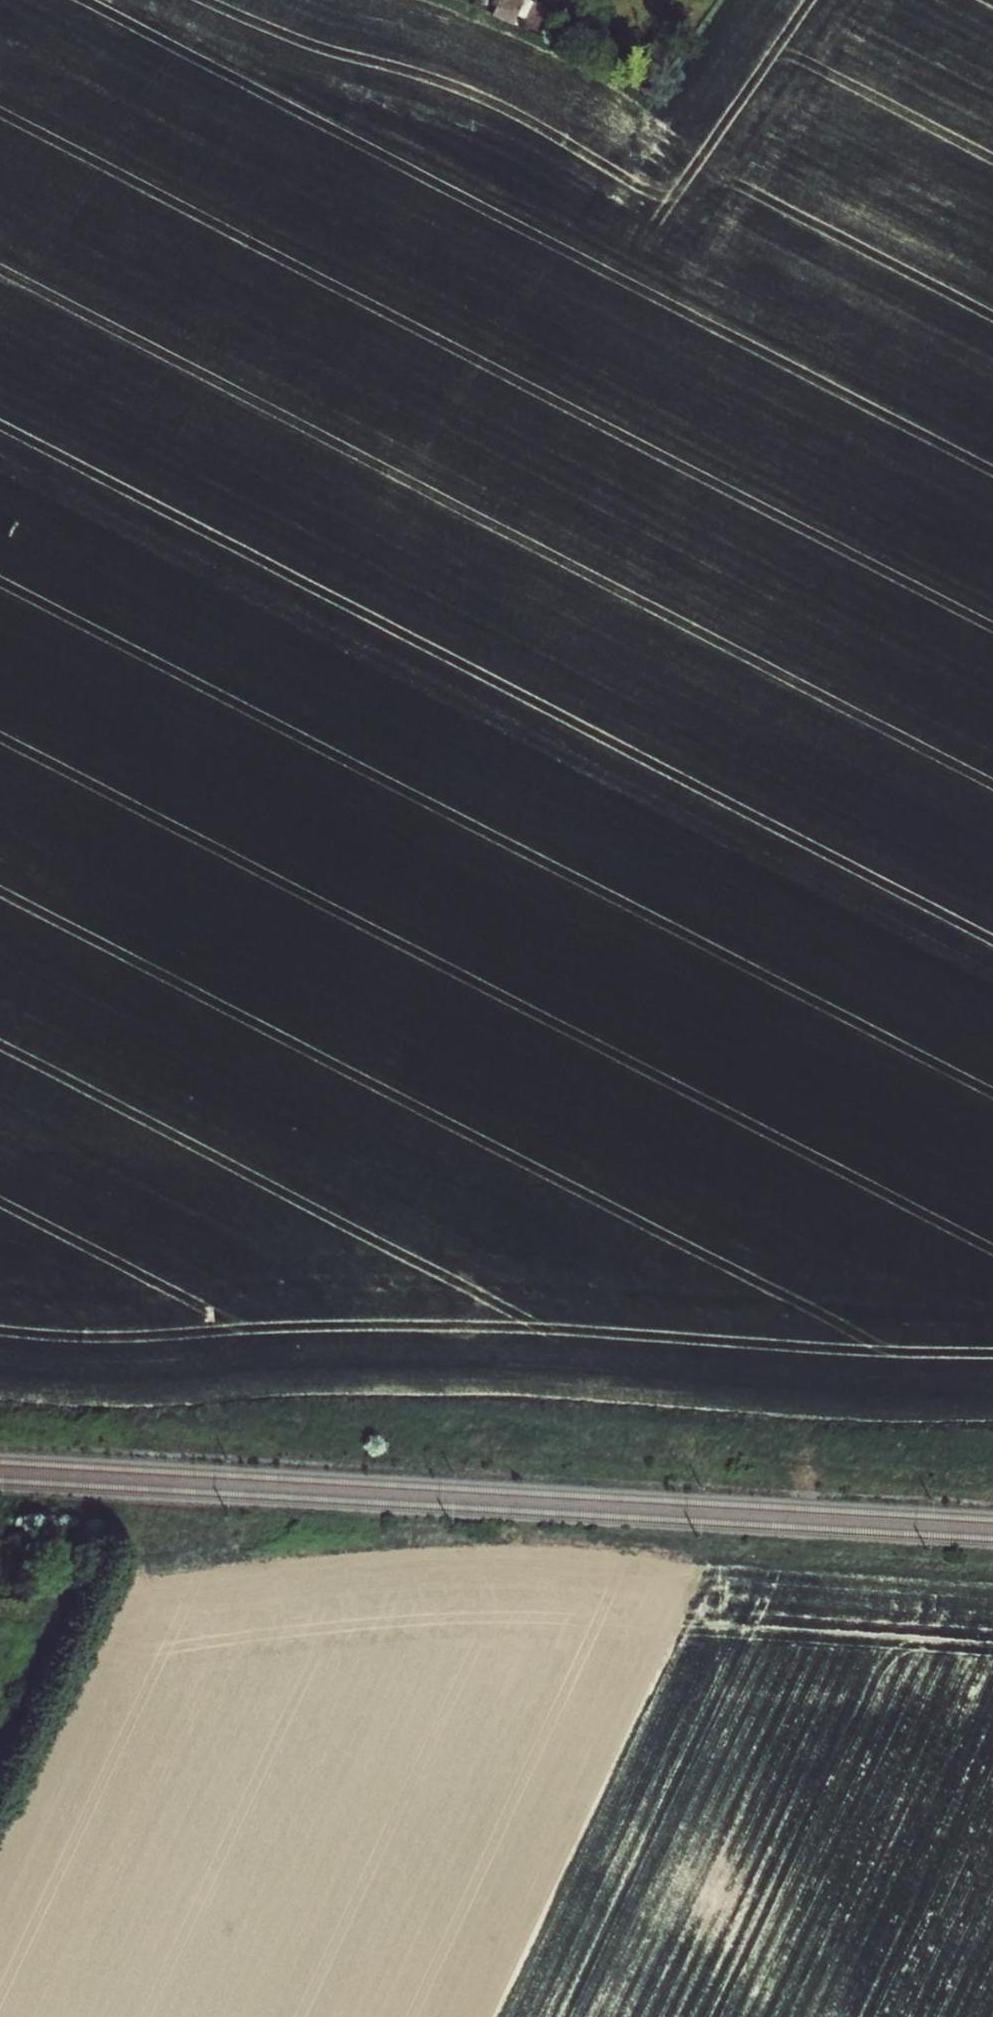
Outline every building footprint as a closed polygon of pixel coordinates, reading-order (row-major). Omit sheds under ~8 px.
[(523,1),(513,18),(519,22),(529,4),(523,1)] [(544,13),(529,4),(519,22),(534,31),(544,13)]
